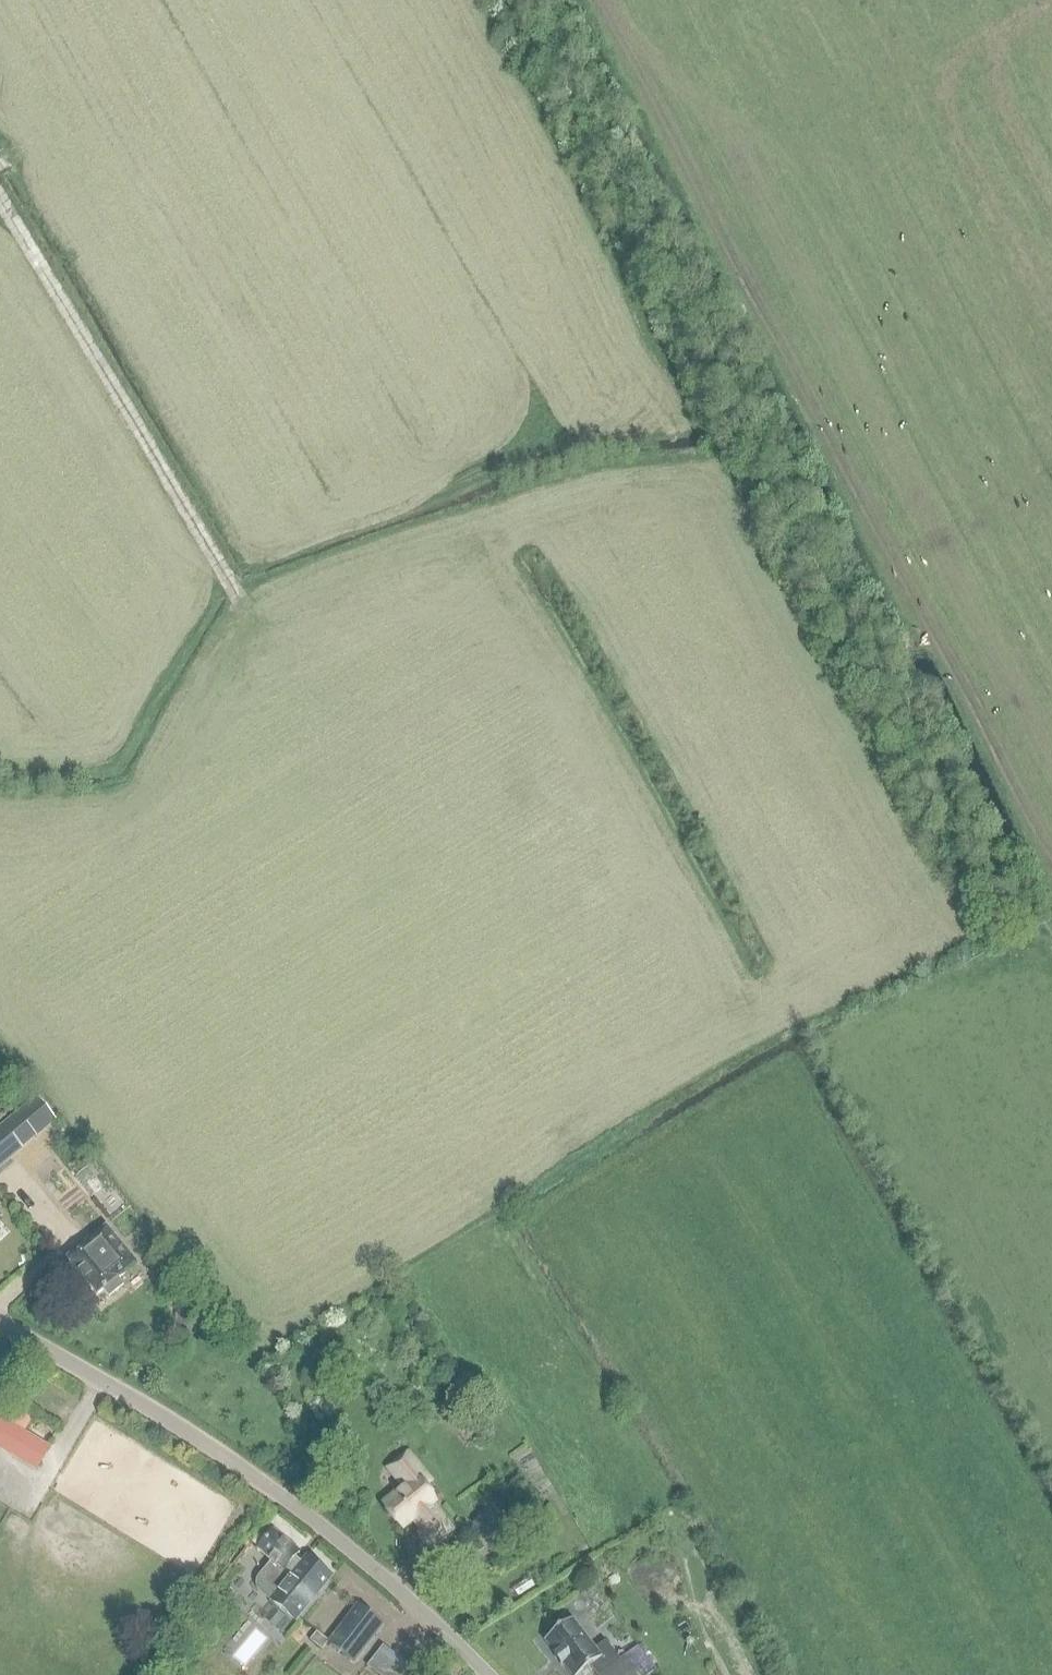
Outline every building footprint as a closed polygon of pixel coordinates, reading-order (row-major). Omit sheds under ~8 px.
[(23,1149),(2,1124),(0,1126),(0,1168),(23,1149)] [(118,1282),(133,1270),(123,1258),(126,1255),(107,1231),(68,1263),(97,1300),(103,1294),(109,1302),(124,1290),(118,1282)] [(37,1470),(50,1447),(0,1418),(0,1448),(37,1470)] [(416,1534),(428,1549),(452,1530),(431,1505),(435,1502),(423,1488),(431,1481),(406,1452),(391,1464),(408,1485),(395,1495),(394,1493),(389,1497),(391,1498),(381,1506),(401,1530),(414,1519),(422,1529),(416,1534)] [(466,1522),(490,1548),(506,1534),(482,1507),(466,1522)] [(294,1555),(299,1549),(272,1528),(256,1548),(272,1561),(266,1567),(262,1573),(259,1578),(259,1583),(260,1588),(263,1591),(272,1599),(295,1617),(330,1574),(306,1556),(302,1561),(294,1555)] [(480,1543),(470,1551),(477,1560),(487,1553),(480,1543)] [(383,1621),(357,1601),(329,1639),(355,1659),(383,1621)] [(601,1657),(571,1619),(544,1640),(555,1655),(553,1656),(560,1665),(562,1664),(570,1674),(578,1674),(590,1666),(597,1674),(600,1674),(619,1660),(611,1649),(601,1657)]
